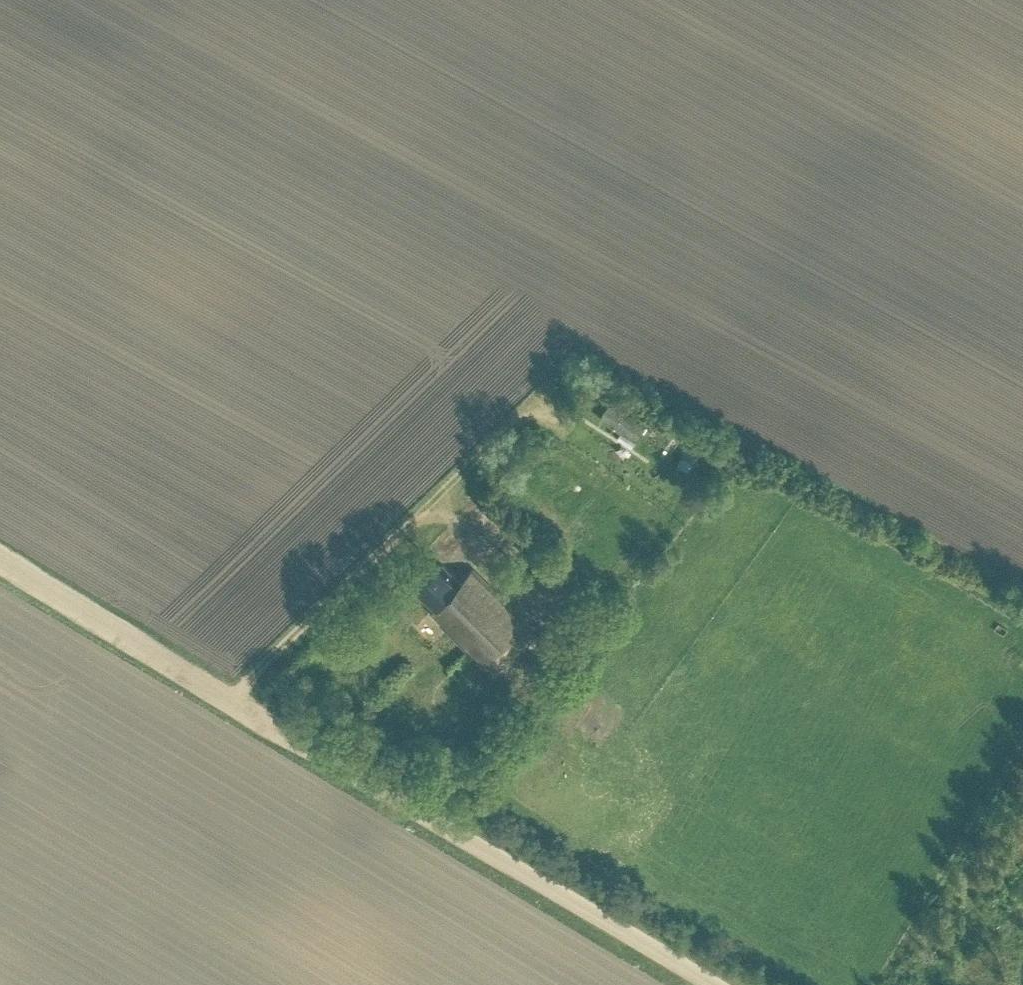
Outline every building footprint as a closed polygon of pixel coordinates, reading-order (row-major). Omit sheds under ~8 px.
[(645,421),(610,397),(599,414),(635,437),(645,421)] [(460,578),(442,560),(416,586),(433,604),(429,608),(491,671),(535,628),(474,565),(460,578)] [(389,604),(460,679),(475,664),(404,589),(389,604)]
